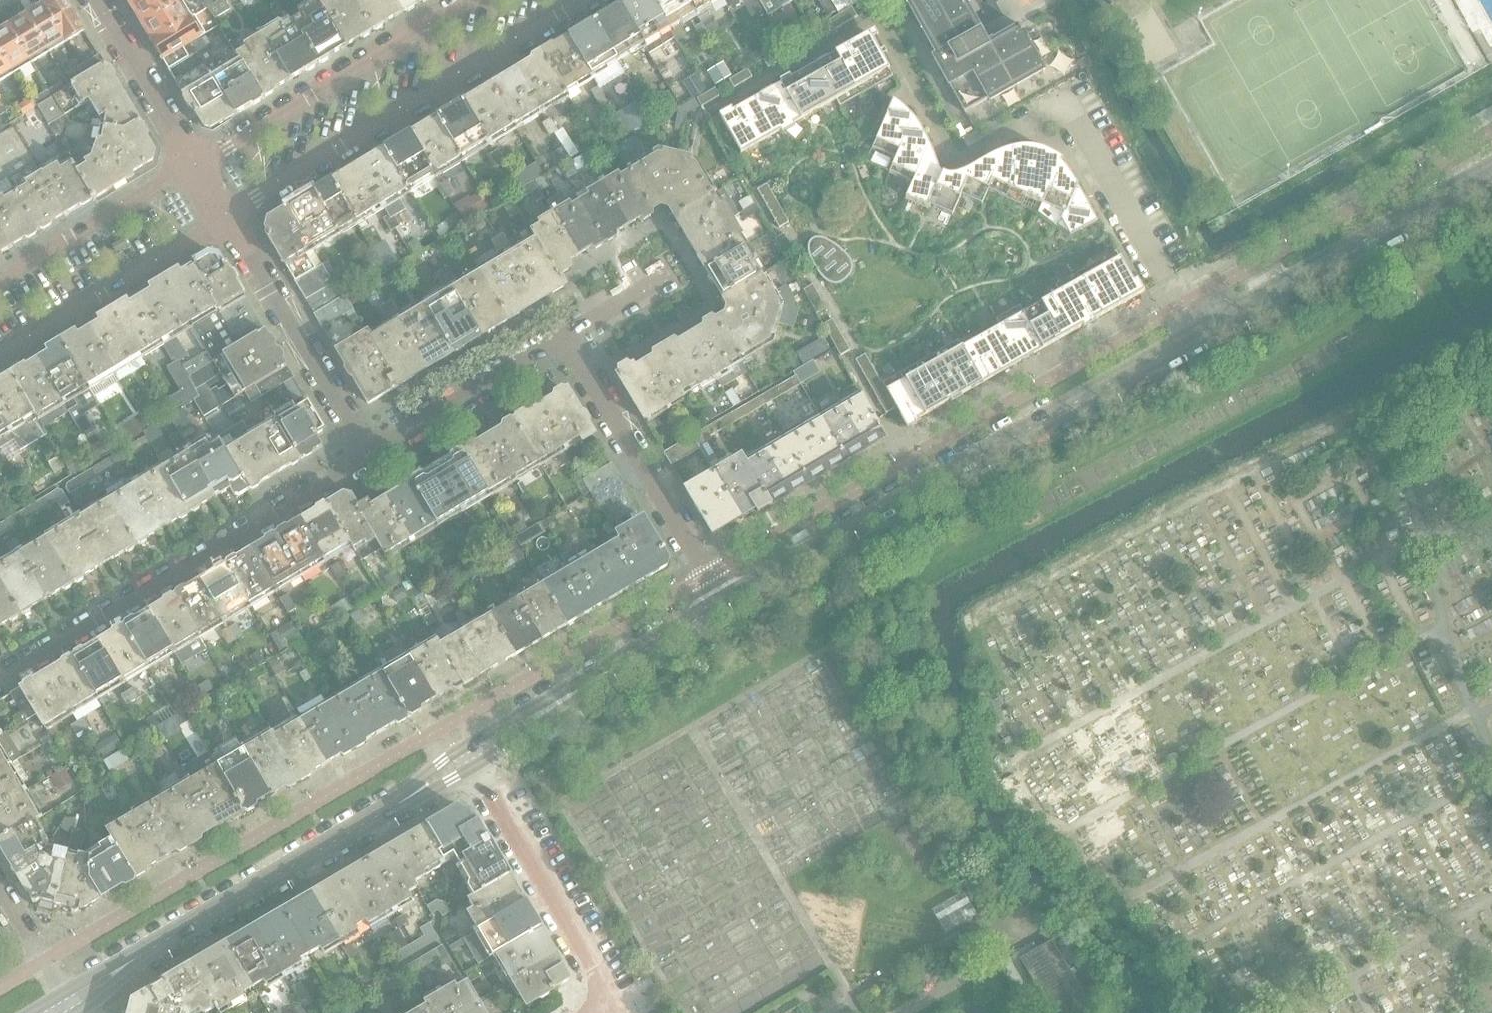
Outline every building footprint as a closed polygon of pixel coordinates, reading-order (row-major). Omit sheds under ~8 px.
[(66,0),(46,0),(41,3),(42,4),(50,17),(49,20),(56,31),(58,30),(66,43),(84,31),(66,0)] [(180,0),(141,0),(131,6),(141,23),(180,0)] [(192,18),(197,15),(192,6),(187,9),(182,0),(180,0),(141,23),(152,41),(192,18)] [(211,0),(207,0),(201,4),(205,9),(208,7),(214,4),(211,0)] [(225,0),(220,0),(214,4),(208,7),(215,18),(230,9),(225,0)] [(246,8),(250,6),(249,3),(254,0),(241,0),(246,8)] [(353,0),(311,0),(313,4),(298,13),(300,16),(291,21),(317,63),(318,62),(322,63),(328,59),(328,56),(360,37),(363,38),(369,34),(370,31),(372,30),(353,0)] [(395,0),(353,0),(372,30),(373,29),(377,30),(382,27),(383,23),(402,12),(395,0)] [(402,12),(405,10),(408,11),(414,8),(415,4),(422,0),(395,0),(402,12)] [(669,28),(652,0),(632,0),(606,16),(603,15),(598,19),(596,22),(595,21),(594,22),(617,61),(643,45),(648,53),(674,38),(669,28)] [(717,0),(652,0),(669,28),(717,0)] [(759,0),(753,0),(749,2),(758,16),(766,12),(759,0)] [(830,0),(821,0),(819,2),(828,16),(837,11),(830,0)] [(844,0),(831,0),(839,13),(848,7),(844,0)] [(936,55),(933,57),(948,85),(949,85),(964,112),(988,99),(989,101),(1067,57),(1044,13),(991,42),(990,41),(986,44),(980,33),(981,33),(963,0),(905,0),(936,55)] [(56,31),(49,20),(50,17),(42,4),(26,14),(33,27),(33,30),(39,41),(41,39),(49,52),(66,43),(58,30),(56,31)] [(865,7),(859,11),(863,17),(869,13),(868,12),(866,8),(865,7)] [(857,16),(852,8),(844,13),(849,21),(857,16)] [(849,21),(844,13),(837,18),(842,26),(849,21)] [(39,41),(33,30),(33,27),(26,14),(8,25),(16,38),(15,41),(21,52),(23,50),(31,63),(49,52),(41,39),(39,41)] [(719,29),(711,15),(701,21),(709,35),(719,29)] [(183,46),(202,34),(192,18),(152,41),(151,42),(169,70),(190,57),(183,46)] [(842,26),(837,18),(829,22),(834,31),(842,26)] [(317,63),(291,21),(283,26),(281,23),(243,45),(245,49),(236,54),(262,99),(273,92),(273,89),(305,70),(309,71),(314,67),(315,64),(317,63)] [(577,85),(617,61),(594,22),(593,23),(593,24),(590,23),(584,27),(583,30),(554,47),(551,47),(542,52),(567,95),(570,100),(581,93),(577,85)] [(709,35),(701,23),(695,27),(703,39),(709,35)] [(15,41),(16,38),(8,25),(0,30),(0,56),(4,62),(6,61),(14,74),(31,63),(23,50),(21,52),(15,41)] [(859,39),(831,55),(856,98),(893,77),(893,76),(888,68),(892,66),(876,38),(873,31),(869,33),(859,39)] [(262,99),(236,54),(236,55),(239,60),(221,71),(202,40),(205,38),(202,34),(183,46),(190,57),(197,53),(203,62),(175,80),(195,115),(196,114),(202,124),(214,127),(223,121),(224,122),(262,99)] [(809,45),(804,37),(795,42),(800,50),(809,45)] [(800,50),(795,42),(785,48),(790,56),(800,50)] [(787,57),(782,49),(773,54),(777,63),(787,57)] [(514,127),(567,95),(542,52),(532,58),(532,61),(501,80),(498,79),(493,82),(492,85),(489,87),(514,127)] [(83,78),(105,65),(98,54),(77,67),(77,68),(83,78)] [(777,63),(773,54),(763,60),(768,68),(777,63)] [(824,59),(816,64),(836,99),(840,106),(856,98),(831,55),(824,59)] [(0,56),(0,82),(14,74),(6,61),(4,62),(0,56)] [(809,68),(797,75),(817,110),(836,99),(816,64),(809,68)] [(89,100),(116,84),(105,65),(83,78),(68,87),(65,89),(50,98),(36,107),(48,126),(89,100)] [(68,87),(83,78),(77,68),(71,72),(73,75),(64,80),(68,87)] [(752,77),(747,69),(738,75),(739,76),(743,83),(752,77)] [(708,91),(697,72),(683,81),(694,98),(695,99),(708,91)] [(1158,82),(1154,74),(1147,77),(1152,85),(1158,82)] [(739,76),(738,75),(729,80),(734,88),(743,83),(739,76)] [(781,84),(778,86),(798,121),(817,110),(797,75),(791,78),(789,75),(779,80),(781,84)] [(50,98),(65,89),(68,87),(64,80),(61,82),(46,91),(50,98)] [(139,122),(116,84),(89,100),(99,117),(101,127),(121,132),(139,122)] [(607,103),(598,87),(597,86),(590,90),(600,107),(607,103)] [(762,94),(759,96),(779,131),(780,130),(782,134),(795,127),(793,123),(798,121),(778,86),(768,91),(762,94)] [(461,159),(514,127),(489,87),(488,87),(485,87),(480,90),(479,93),(448,111),(445,110),(440,114),(439,117),(437,118),(461,159)] [(720,96),(715,88),(706,93),(711,102),(720,96)] [(678,105),(669,90),(653,99),(662,114),(678,105)] [(36,107),(50,98),(46,91),(33,99),(32,98),(29,100),(34,108),(36,107)] [(711,102),(706,93),(697,99),(702,107),(711,102)] [(748,102),(740,107),(760,142),(779,131),(759,96),(748,102)] [(34,109),(34,108),(29,100),(27,97),(22,100),(23,102),(17,106),(23,116),(34,109)] [(684,130),(688,112),(696,108),(695,99),(694,98),(677,108),(678,110),(674,128),(684,130)] [(133,173),(138,170),(139,172),(152,164),(151,162),(153,161),(155,153),(154,152),(155,151),(148,138),(146,139),(145,138),(148,137),(139,122),(121,132),(101,127),(99,117),(89,100),(48,126),(55,138),(59,136),(79,145),(69,160),(70,161),(93,200),(108,191),(125,180),(126,181),(134,176),(133,173)] [(892,100),(872,147),(895,157),(895,158),(913,119),(911,116),(909,114),(906,112),(904,110),(902,107),(900,106),(898,104),(897,103),(895,102),(893,100),(892,100)] [(648,121),(636,101),(617,112),(630,133),(648,121)] [(731,107),(719,114),(721,118),(741,153),(760,142),(740,107),(733,111),(731,107)] [(705,119),(699,108),(688,114),(694,125),(705,119)] [(15,117),(10,110),(0,116),(5,123),(15,117)] [(558,130),(551,117),(546,120),(554,133),(558,130)] [(408,190),(461,159),(437,118),(435,119),(432,118),(427,121),(426,125),(395,143),(392,142),(387,145),(386,149),(384,150),(408,190)] [(895,157),(889,171),(912,181),(913,182),(929,144),(929,143),(927,140),(926,137),(924,134),(922,130),(919,127),(918,126),(917,125),(917,123),(916,122),(915,121),(914,120),(913,119),(895,158),(895,157)] [(554,133),(546,120),(542,123),(550,136),(554,133)] [(70,161),(59,168),(57,167),(41,176),(13,127),(0,135),(0,168),(38,231),(40,230),(43,230),(49,227),(50,224),(79,206),(83,207),(93,200),(70,161)] [(643,153),(633,137),(615,148),(625,164),(643,153)] [(912,181),(905,197),(929,208),(930,206),(929,206),(943,174),(942,173),(940,171),(939,169),(938,167),(937,165),(936,163),(936,161),(935,159),(935,157),(934,155),(933,153),(933,152),(932,150),(931,149),(931,147),(930,146),(930,145),(929,144),(913,182),(912,181)] [(1003,151),(987,190),(988,190),(1020,205),(1024,196),(1041,204),(1042,204),(1061,164),(1062,161),(1057,158),(1053,155),(1049,153),(1044,150),(1039,149),(1036,148),(1032,147),(1026,147),(1021,147),(1015,148),(1009,149),(1003,151)] [(506,162),(498,149),(494,152),(502,165),(506,162)] [(398,196),(408,190),(384,150),(382,151),(379,150),(374,153),(373,156),(342,175),(339,174),(334,177),(333,180),(331,181),(355,222),(382,206),(398,196)] [(712,195),(693,163),(688,162),(689,157),(663,151),(662,155),(658,154),(628,172),(650,211),(659,205),(669,208),(675,217),(712,195)] [(972,168),(960,195),(961,196),(981,205),(988,190),(987,190),(1003,151),(1001,152),(998,153),(996,154),(994,155),(992,156),(991,156),(990,157),(989,158),(987,158),(986,159),(985,160),(983,162),(980,163),(978,165),(975,166),(973,168),(972,168)] [(502,165),(494,152),(489,154),(497,167),(502,165)] [(47,162),(41,153),(32,158),(38,168),(47,162)] [(1041,204),(1037,213),(1054,225),(1058,229),(1078,185),(1077,184),(1075,181),(1074,179),(1072,176),(1070,174),(1068,172),(1067,171),(1066,170),(1066,169),(1065,168),(1064,167),(1063,166),(1062,165),(1061,164),(1042,204),(1041,204)] [(591,167),(585,171),(593,184),(599,180),(591,167)] [(0,168),(0,254),(38,231),(0,168)] [(943,174),(929,206),(930,206),(952,216),(961,196),(960,195),(972,168),(971,169),(969,169),(968,170),(966,171),(964,172),(963,172),(962,173),(961,173),(959,173),(958,174),(957,174),(956,174),(956,175),(955,175),(953,175),(951,176),(948,175),(946,175),(944,174),(943,174)] [(650,211),(628,172),(620,177),(618,174),(588,192),(590,195),(580,201),(604,242),(604,240),(608,241),(614,237),(614,233),(640,217),(644,220),(650,216),(650,211)] [(542,176),(535,181),(541,190),(548,186),(542,176)] [(305,252),(355,222),(331,181),(329,183),(326,182),(321,185),(320,188),(312,193),(309,192),(304,195),(303,199),(268,219),(266,229),(266,230),(268,235),(267,235),(295,281),(315,269),(305,252)] [(462,200),(457,190),(452,193),(445,181),(441,183),(449,196),(453,205),(462,200)] [(544,199),(542,195),(535,184),(533,181),(520,189),(524,197),(530,193),(536,203),(544,199)] [(449,196),(441,183),(436,186),(444,199),(449,196)] [(767,183),(757,189),(761,197),(771,191),(767,183)] [(1078,185),(1058,229),(1070,237),(1085,229),(1097,223),(1087,203),(1084,198),(1078,185)] [(771,191),(761,197),(765,205),(775,199),(771,191)] [(741,235),(731,218),(722,202),(717,205),(712,195),(675,217),(707,271),(749,247),(746,243),(742,246),(737,237),(741,235)] [(740,213),(754,205),(750,198),(736,206),(740,213)] [(775,199),(765,205),(770,212),(780,207),(775,199)] [(602,245),(603,242),(604,242),(580,201),(571,206),(569,202),(539,220),(541,224),(531,230),(536,238),(558,275),(569,269),(569,265),(566,261),(591,246),(595,249),(602,245)] [(744,219),(758,211),(754,205),(740,213),(744,219)] [(780,207),(770,212),(774,220),(784,214),(780,207)] [(463,224),(456,212),(445,219),(452,231),(463,224)] [(784,214),(774,220),(779,228),(788,222),(784,214)] [(390,218),(388,215),(384,217),(391,231),(395,229),(390,218)] [(400,226),(394,216),(390,218),(395,229),(400,226)] [(774,240),(770,232),(761,238),(765,245),(774,240)] [(510,244),(503,233),(497,236),(504,248),(510,244)] [(784,233),(774,238),(779,247),(789,241),(784,233)] [(504,248),(497,236),(491,240),(497,252),(504,248)] [(128,245),(123,238),(111,245),(116,253),(128,245)] [(551,294),(564,286),(561,281),(558,275),(536,238),(479,272),(508,320),(522,312),(520,308),(533,300),(549,291),(551,294)] [(385,241),(373,248),(386,268),(397,261),(385,241)] [(789,241),(779,247),(784,254),(793,249),(789,241)] [(759,274),(751,261),(755,259),(749,247),(707,271),(722,296),(759,274)] [(1116,251),(1076,273),(1100,316),(1140,294),(1143,292),(1137,280),(1133,282),(1116,251)] [(245,298),(236,284),(225,265),(224,265),(220,258),(206,255),(195,262),(194,261),(164,279),(190,325),(205,351),(212,362),(240,346),(233,335),(220,313),(245,298)] [(387,272),(379,258),(364,267),(373,281),(387,272)] [(340,293),(334,283),(333,283),(330,279),(336,276),(327,262),(315,269),(295,281),(312,310),(340,293)] [(454,278),(447,266),(441,270),(448,282),(454,278)] [(448,282),(441,270),(435,274),(442,285),(448,282)] [(495,327),(508,320),(479,272),(424,305),(453,353),(466,345),(464,341),(483,330),(493,324),(495,327)] [(1059,292),(1041,302),(1061,338),(1082,327),(1084,330),(1096,323),(1094,320),(1100,316),(1076,273),(1055,285),(1059,292)] [(774,337),(778,324),(781,311),(776,309),(777,305),(759,274),(722,296),(728,306),(726,315),(717,320),(739,359),(768,341),(769,337),(774,337)] [(167,339),(190,325),(164,279),(112,311),(139,356),(140,355),(160,343),(172,363),(179,359),(167,339)] [(812,284),(803,289),(808,297),(817,292),(812,284)] [(817,292),(808,297),(812,305),(821,300),(817,292)] [(343,299),(341,295),(340,293),(312,310),(315,315),(343,299)] [(345,298),(343,299),(315,315),(322,326),(344,314),(350,323),(357,319),(345,298)] [(398,311),(391,300),(385,303),(392,315),(398,311)] [(821,300),(812,305),(817,313),(826,308),(821,300)] [(1041,302),(1023,312),(1044,348),(1061,338),(1041,302)] [(392,315),(385,303),(379,307),(386,318),(392,315)] [(440,361),(453,353),(424,305),(369,338),(397,386),(411,378),(409,375),(427,364),(438,357),(440,361)] [(1019,305),(996,319),(999,326),(1020,361),(1044,348),(1023,312),(1019,305)] [(146,365),(140,355),(139,356),(112,311),(99,318),(102,322),(77,337),(74,333),(61,341),(88,386),(98,380),(103,388),(116,381),(111,372),(114,371),(120,381),(146,365)] [(815,331),(818,321),(813,311),(798,319),(796,327),(815,331)] [(731,364),(739,359),(717,320),(715,322),(711,319),(704,323),(704,328),(677,344),(673,342),(667,346),(666,349),(664,349),(688,389),(696,384),(699,388),(715,378),(734,407),(747,399),(742,391),(736,395),(723,374),(733,368),(731,364)] [(832,319),(823,324),(827,332),(837,327),(832,319)] [(240,346),(264,331),(258,320),(233,335),(240,346)] [(999,326),(980,337),(1000,373),(1020,361),(999,326)] [(837,327),(827,332),(832,340),(841,334),(837,327)] [(223,380),(275,349),(264,331),(240,346),(212,362),(188,376),(198,394),(209,388),(206,383),(219,375),(223,380)] [(822,348),(825,335),(813,332),(809,345),(822,348)] [(397,386),(369,338),(366,334),(338,352),(369,403),(397,386)] [(841,334),(832,340),(836,347),(845,342),(841,334)] [(176,337),(169,342),(180,360),(188,356),(176,337)] [(980,337),(962,347),(982,383),(1000,373),(980,337)] [(958,340),(938,351),(962,394),(982,383),(962,347),(958,340)] [(36,418),(88,386),(61,341),(48,349),(50,353),(25,368),(24,366),(22,368),(18,367),(13,370),(12,373),(11,374),(36,418)] [(845,342),(836,347),(841,355),(850,350),(845,342)] [(255,386),(286,367),(275,349),(223,380),(226,385),(212,393),(209,388),(198,394),(200,396),(194,400),(204,416),(233,399),(255,386)] [(688,389),(664,349),(664,350),(661,349),(654,353),(654,358),(634,370),(632,367),(630,368),(626,365),(619,370),(620,374),(618,375),(645,420),(681,399),(678,394),(688,389)] [(188,376),(212,362),(205,351),(182,366),(188,376)] [(938,351),(918,362),(942,405),(950,401),(952,404),(962,398),(960,395),(962,394),(938,351)] [(865,354),(855,360),(859,367),(869,362),(865,354)] [(869,362),(859,367),(864,375),(874,369),(869,362)] [(918,362),(902,372),(926,414),(942,405),(918,362)] [(706,439),(762,406),(804,382),(802,379),(811,373),(805,364),(792,372),(795,376),(692,435),(664,452),(675,471),(685,465),(681,459),(699,449),(707,462),(716,456),(706,439)] [(303,396),(286,367),(255,386),(262,397),(283,383),(295,402),(303,396)] [(874,369),(864,375),(868,383),(878,377),(874,369)] [(902,372),(882,383),(895,408),(906,425),(908,429),(920,422),(918,419),(926,414),(902,372)] [(11,374),(9,375),(6,374),(0,377),(0,379),(0,448),(14,439),(20,450),(46,434),(36,418),(11,374)] [(878,377),(868,383),(873,390),(882,385),(878,377)] [(192,385),(167,399),(173,410),(199,396),(192,385)] [(882,385),(873,390),(877,398),(887,393),(882,385)] [(593,436),(573,402),(566,391),(565,391),(561,390),(555,394),(554,398),(527,415),(523,414),(517,417),(516,421),(514,420),(539,464),(565,448),(567,451),(593,436)] [(880,429),(860,394),(857,390),(821,411),(817,413),(821,420),(845,461),(885,438),(879,429),(880,429)] [(887,393),(877,398),(881,406),(891,400),(887,393)] [(891,400),(881,406),(886,414),(895,408),(891,400)] [(324,430),(307,402),(297,408),(292,401),(274,412),(278,420),(276,422),(299,460),(320,447),(314,436),(324,430)] [(163,403),(151,410),(157,422),(168,416),(170,415),(163,403)] [(717,416),(710,406),(702,411),(708,421),(717,416)] [(170,415),(168,416),(179,435),(193,427),(181,408),(173,413),(170,415)] [(845,461),(821,420),(817,413),(779,435),(807,483),(845,461)] [(140,415),(122,426),(130,440),(142,432),(148,428),(140,415)] [(151,418),(145,422),(149,428),(155,424),(151,418)] [(488,494),(539,464),(514,420),(514,422),(510,421),(504,425),(503,429),(489,437),(476,445),(471,444),(465,448),(464,452),(463,451),(488,494)] [(248,490),(299,460),(276,422),(225,452),(248,490)] [(807,483),(779,435),(741,457),(769,506),(807,483)] [(150,445),(144,436),(139,440),(144,449),(150,445)] [(144,449),(139,440),(133,443),(138,452),(144,449)] [(248,490),(225,452),(224,453),(217,441),(204,448),(202,444),(162,468),(190,513),(191,513),(191,512),(194,512),(200,509),(201,506),(212,499),(230,488),(234,495),(236,494),(239,495),(248,490)] [(138,452),(133,443),(128,447),(133,456),(138,452)] [(133,456),(128,447),(122,450),(127,459),(133,456)] [(127,459),(122,450),(116,453),(121,462),(122,462),(127,459)] [(436,525),(488,494),(463,451),(462,453),(459,452),(453,456),(452,460),(438,468),(424,476),(420,475),(414,479),(414,480),(413,483),(411,482),(436,525)] [(121,462),(116,453),(110,457),(116,466),(121,462)] [(65,468),(59,456),(48,462),(55,474),(65,468)] [(116,466),(110,457),(105,460),(110,469),(115,466),(116,466)] [(769,506),(741,457),(686,490),(712,533),(755,509),(757,513),(769,506)] [(585,496),(590,493),(618,477),(607,458),(596,465),(599,470),(583,480),(584,482),(578,485),(585,496)] [(110,469),(105,460),(99,464),(104,473),(110,469)] [(104,473),(99,464),(93,467),(99,476),(104,473)] [(99,476),(93,467),(87,471),(93,480),(96,478),(99,476)] [(187,517),(188,513),(189,514),(190,513),(162,468),(109,500),(137,545),(138,544),(141,544),(147,541),(147,538),(178,519),(182,520),(187,517)] [(93,480),(87,471),(82,474),(87,483),(93,480)] [(87,483),(82,474),(76,477),(81,487),(87,483)] [(81,487),(76,477),(70,481),(75,490),(81,487)] [(637,508),(618,477),(590,493),(598,506),(611,498),(622,517),(637,508)] [(75,490),(70,481),(67,483),(66,488),(69,494),(71,493),(75,490)] [(527,490),(522,481),(517,484),(523,493),(527,490)] [(385,555),(436,525),(411,482),(411,484),(407,483),(401,487),(400,491),(373,507),(372,506),(370,507),(367,502),(357,508),(375,540),(385,555)] [(66,496),(63,490),(57,489),(55,491),(60,499),(65,497),(66,496)] [(84,501),(78,490),(71,494),(77,505),(84,501)] [(60,499),(55,491),(49,494),(54,503),(60,500),(60,499)] [(54,503),(49,494),(43,497),(49,506),(54,503)] [(375,540),(357,508),(354,503),(350,497),(343,495),(328,505),(351,545),(353,544),(357,551),(375,540)] [(49,506),(43,497),(37,501),(43,510),(49,506)] [(84,576),(125,551),(129,552),(134,549),(135,545),(136,545),(137,545),(109,500),(74,521),(47,537),(73,583),(74,583),(74,581),(78,582),(83,579),(84,576)] [(43,510),(37,501),(32,504),(37,513),(43,510)] [(587,513),(581,503),(569,510),(575,520),(587,513)] [(37,513),(32,504),(26,508),(31,517),(34,515),(37,513)] [(351,545),(328,505),(326,506),(323,505),(317,509),(317,511),(306,518),(287,529),(285,528),(276,534),(300,575),(351,545)] [(55,516),(49,506),(43,510),(34,516),(40,526),(55,516)] [(31,517),(26,508),(20,511),(26,520),(31,517)] [(26,520),(20,511),(15,515),(20,524),(26,520)] [(20,524),(15,515),(10,518),(9,518),(14,527),(15,527),(20,524)] [(14,527),(9,518),(3,522),(8,531),(14,527)] [(668,560),(643,518),(615,535),(618,539),(594,554),(617,595),(666,566),(668,560)] [(3,522),(0,524),(0,530),(3,534),(8,531),(3,522)] [(615,531),(610,522),(603,526),(609,535),(615,531)] [(250,606),(300,575),(276,534),(266,540),(266,542),(238,559),(236,559),(234,559),(225,564),(250,606)] [(72,583),(73,584),(73,583),(47,537),(0,565),(0,581),(20,615),(21,615),(21,614),(25,614),(30,611),(31,608),(62,589),(65,590),(71,587),(72,583)] [(15,538),(12,540),(17,549),(21,547),(15,538)] [(12,540),(6,544),(11,553),(17,549),(12,540)] [(567,624),(617,595),(594,554),(543,584),(567,624)] [(347,576),(338,562),(330,566),(339,580),(347,576)] [(250,606),(225,564),(216,570),(215,572),(187,589),(185,590),(183,589),(174,595),(198,637),(250,606)] [(401,582),(393,570),(383,577),(390,588),(401,582)] [(0,581),(0,626),(9,621),(12,622),(18,619),(19,615),(20,615),(0,581)] [(408,596),(400,584),(389,591),(397,603),(408,596)] [(514,655),(567,624),(543,584),(491,614),(514,655)] [(296,608),(288,594),(280,598),(288,612),(296,608)] [(198,637),(174,595),(165,601),(164,603),(149,612),(173,652),(198,637)] [(354,608),(347,597),(333,605),(340,617),(354,608)] [(364,618),(359,609),(350,614),(355,623),(364,618)] [(173,652),(149,612),(135,621),(132,620),(123,626),(149,666),(173,652)] [(463,685),(514,655),(491,614),(440,644),(438,639),(436,640),(463,685)] [(243,635),(236,623),(228,628),(235,639),(235,640),(243,635)] [(97,698),(149,666),(123,626),(114,631),(113,633),(84,651),(82,650),(72,656),(97,698)] [(287,647),(302,638),(297,630),(283,639),(287,647)] [(452,692),(463,685),(436,640),(382,672),(408,716),(408,714),(412,715),(419,711),(419,708),(420,707),(448,690),(449,690),(452,692)] [(264,659),(259,651),(249,656),(254,665),(264,659)] [(45,729),(97,698),(72,656),(63,662),(62,664),(35,681),(33,682),(31,681),(25,685),(24,687),(22,688),(36,714),(45,729)] [(283,670),(276,657),(267,662),(274,674),(283,670)] [(360,675),(352,661),(341,667),(349,681),(360,675)] [(348,681),(340,666),(334,669),(343,684),(348,681)] [(311,678),(306,669),(299,673),(304,682),(311,678)] [(406,719),(406,715),(408,716),(382,672),(328,704),(353,748),(354,745),(357,747),(364,743),(364,740),(365,739),(394,722),(396,721),(399,723),(406,719)] [(208,680),(198,686),(203,694),(213,688),(208,680)] [(216,701),(231,691),(227,684),(211,694),(216,701)] [(36,714),(22,688),(21,687),(10,694),(26,720),(36,714)] [(140,696),(134,687),(128,691),(133,700),(140,696)] [(200,699),(194,689),(183,696),(189,706),(200,699)] [(133,700),(128,691),(121,695),(127,704),(133,700)] [(294,710),(290,703),(286,706),(290,713),(294,710)] [(351,751),(351,747),(353,748),(328,704),(275,735),(273,732),(271,733),(298,780),(299,778),(302,779),(309,775),(309,772),(311,771),(310,771),(340,754),(341,753),(344,755),(351,751)] [(184,712),(177,716),(182,727),(190,723),(184,712)] [(90,727),(84,717),(77,721),(83,731),(90,727)] [(83,731),(77,721),(71,725),(77,735),(83,731)] [(52,739),(48,732),(37,738),(42,746),(52,739)] [(298,780),(271,733),(243,750),(239,743),(230,748),(234,755),(217,765),(244,812),(244,810),(248,811),(254,807),(255,804),(256,803),(285,786),(286,786),(289,787),(296,783),(296,779),(298,780)] [(58,748),(52,739),(42,746),(40,747),(46,755),(58,748)] [(244,812),(217,765),(208,752),(181,768),(185,774),(189,781),(162,797),(189,844),(190,842),(193,843),(200,839),(200,836),(201,835),(230,818),(232,818),(235,819),(241,815),(242,811),(244,812)] [(27,798),(40,790),(36,783),(23,791),(19,784),(28,778),(17,760),(8,765),(0,769),(0,841),(36,820),(39,818),(27,798)] [(177,762),(171,766),(178,778),(185,774),(181,768),(179,764),(177,762)] [(187,847),(187,843),(189,844),(162,797),(107,829),(113,839),(136,877),(145,871),(145,868),(147,867),(146,867),(161,858),(176,850),(177,850),(180,851),(187,847)] [(509,876),(477,822),(475,823),(471,816),(457,812),(451,815),(450,813),(392,847),(414,883),(429,873),(430,869),(428,865),(453,850),(468,875),(464,878),(463,883),(472,898),(509,876)] [(47,847),(40,835),(43,833),(36,820),(0,841),(0,847),(29,895),(31,895),(36,904),(35,906),(53,910),(73,831),(72,830),(67,851),(47,847)] [(136,877),(113,839),(100,847),(102,850),(91,857),(81,855),(87,834),(73,831),(53,910),(71,915),(73,905),(83,908),(136,877)] [(418,889),(414,883),(392,847),(340,878),(364,918),(368,924),(412,898),(410,894),(418,889)] [(525,936),(539,928),(509,876),(472,898),(468,900),(473,909),(467,913),(476,929),(492,956),(496,953),(525,936)] [(364,918),(340,878),(284,910),(308,952),(319,946),(322,950),(345,936),(357,929),(354,924),(364,918)] [(977,914),(963,892),(932,910),(945,933),(977,914)] [(435,911),(436,899),(427,905),(431,913),(435,911)] [(440,912),(445,901),(436,899),(435,911),(440,912)] [(450,911),(445,901),(440,912),(442,916),(450,911)] [(308,952),(284,910),(228,943),(253,985),(262,980),(265,984),(300,963),(298,959),(308,952)] [(409,923),(404,914),(398,917),(403,926),(409,923)] [(403,926),(398,917),(394,919),(399,928),(403,926)] [(424,930),(432,926),(429,922),(422,927),(424,930)] [(429,933),(434,930),(432,926),(424,930),(427,934),(429,933)] [(527,1005),(569,980),(539,928),(525,936),(496,953),(512,980),(527,1005)] [(439,938),(434,930),(429,933),(434,941),(439,938)] [(434,941),(429,933),(427,934),(425,935),(430,944),(434,941)] [(430,944),(425,935),(420,938),(425,947),(430,944)] [(1069,936),(1057,942),(1070,964),(1081,958),(1069,936)] [(425,947),(420,938),(415,941),(420,949),(425,947)] [(1070,970),(1052,940),(1021,958),(1051,1012),(1086,1012),(1092,1009),(1070,970)] [(420,949),(415,941),(413,942),(411,944),(416,952),(418,951),(420,949)] [(228,943),(157,985),(170,1006),(181,1012),(206,1012),(213,1009),(216,1012),(248,994),(245,990),(253,985),(228,943)] [(358,955),(351,944),(343,948),(350,959),(358,955)] [(416,952),(411,944),(406,946),(411,955),(416,952)] [(446,953),(441,945),(436,948),(441,956),(446,953)] [(411,955),(406,946),(401,949),(406,958),(411,955)] [(441,956),(436,948),(432,950),(437,959),(438,958),(441,956)] [(406,958),(401,949),(397,952),(402,960),(406,958)] [(437,959),(432,950),(427,953),(432,961),(437,959)] [(402,960),(397,952),(392,955),(397,963),(402,960)] [(432,961),(427,953),(423,956),(428,964),(432,961)] [(440,963),(448,958),(446,953),(441,956),(438,958),(440,963)] [(397,963),(392,955),(390,956),(387,958),(394,969),(398,967),(397,963)] [(428,964),(423,956),(418,958),(424,967),(428,964)] [(424,967),(418,958),(414,961),(419,969),(424,967)] [(443,967),(451,962),(448,958),(440,963),(443,967)] [(419,969),(414,961),(409,964),(415,972),(419,969)] [(415,972),(409,964),(405,966),(410,975),(415,972)] [(410,975),(405,966),(401,969),(406,977),(410,975)] [(406,977),(401,969),(398,967),(394,969),(395,972),(396,973),(401,980),(406,977)] [(440,981),(434,970),(428,974),(434,984),(440,981)] [(434,984),(428,974),(421,977),(427,988),(434,984)] [(464,979),(418,1006),(420,1009),(418,1011),(419,1012),(484,1012),(464,979)] [(309,994),(301,981),(291,987),(299,1000),(309,994)] [(170,1006),(157,985),(132,1000),(131,1003),(128,1002),(124,1004),(122,1012),(181,1012),(170,1006)] [(491,992),(487,985),(475,991),(487,1012),(503,1012),(491,992)] [(386,1000),(377,1005),(382,1012),(393,1012),(386,1000)] [(302,1004),(293,1010),(295,1012),(307,1012),(302,1004)]
